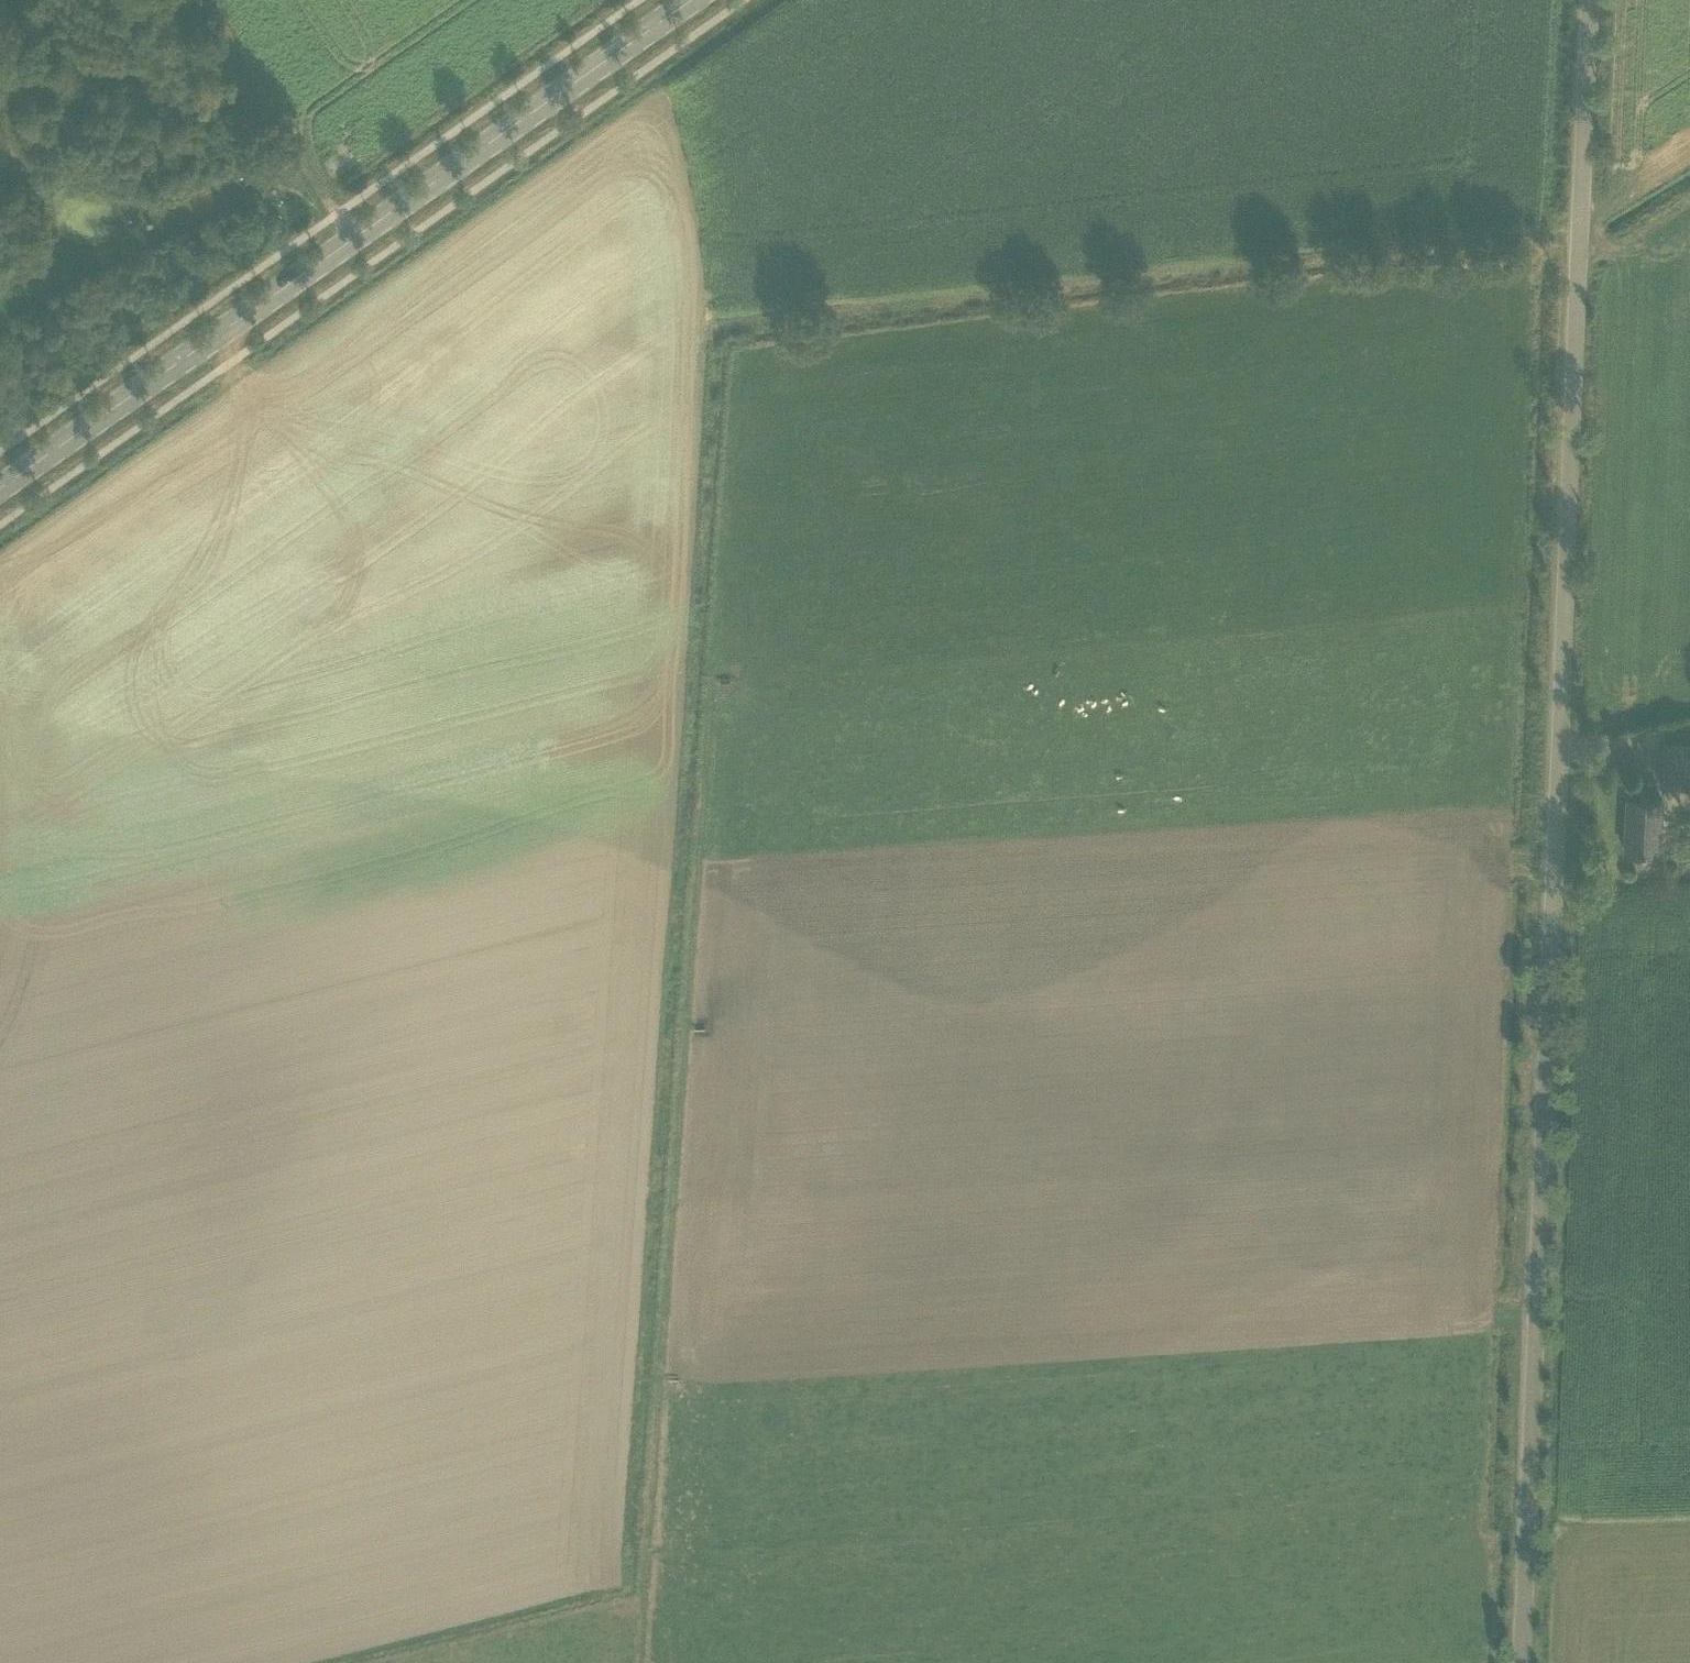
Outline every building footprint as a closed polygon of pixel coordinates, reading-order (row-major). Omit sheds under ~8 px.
[(11,9),(27,3),(26,0),(8,0),(11,9)] [(1662,798),(1627,797),(1624,849),(1660,851),(1662,798)]
